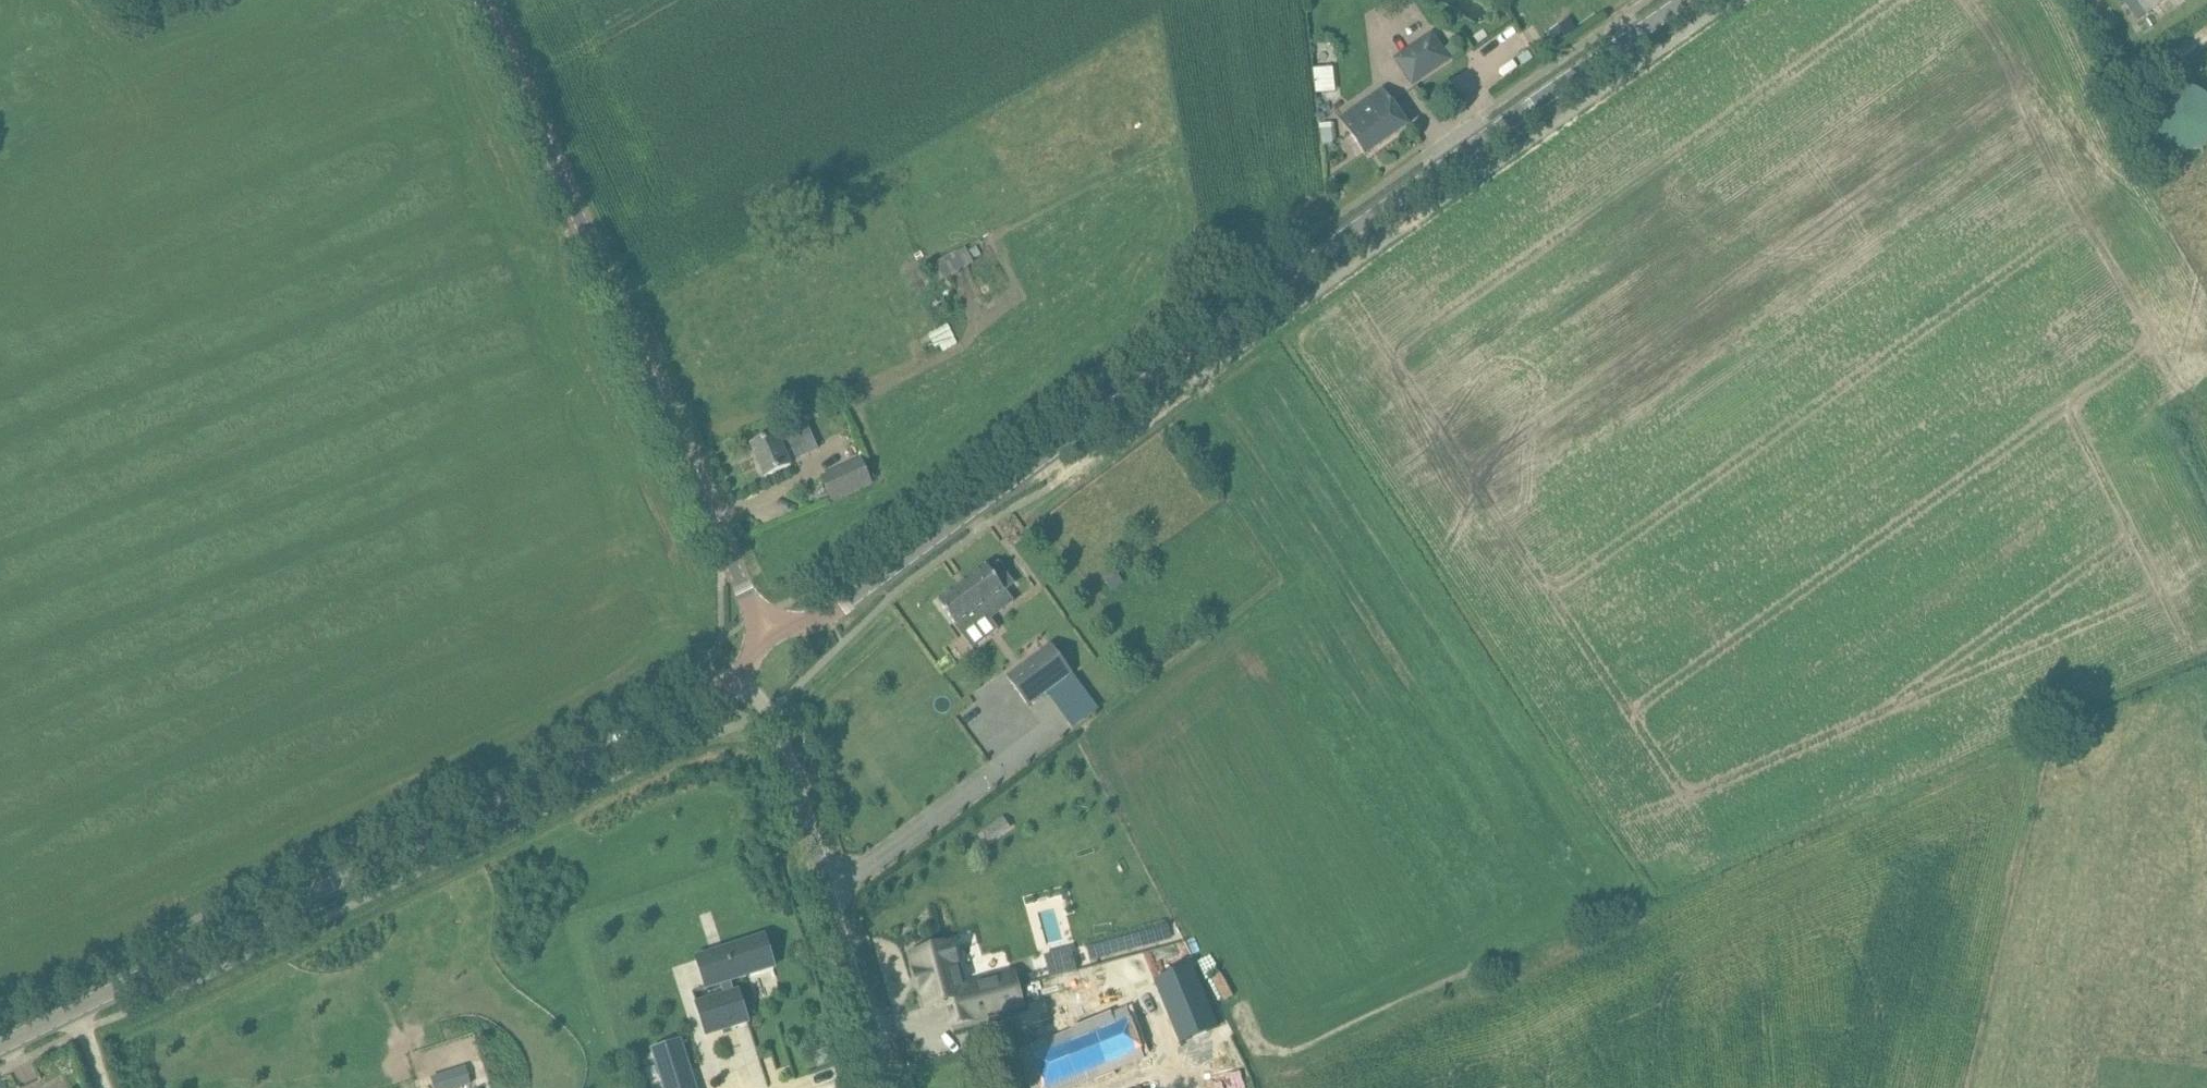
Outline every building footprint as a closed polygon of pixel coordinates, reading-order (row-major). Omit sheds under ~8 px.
[(1449,60),(1430,33),(1393,57),(1413,85),(1449,60)] [(1453,41),(1444,47),(1450,56),(1459,50),(1453,41)] [(1333,68),(1314,70),(1316,93),(1335,91),(1333,68)] [(2203,93),(2193,88),(2183,86),(2173,88),(2163,93),(2156,100),(2151,110),(2150,120),(2151,130),(2156,140),(2163,147),(2173,152),(2183,153),(2193,152),(2203,147),(2206,143),(2206,97),(2203,93)] [(1407,126),(1384,93),(1342,122),(1365,155),(1407,126)] [(1337,144),(1335,123),(1320,124),(1322,145),(1337,144)] [(965,247),(936,262),(939,268),(944,278),(973,262),(971,260),(968,252),(965,247)] [(806,422),(751,446),(765,477),(791,465),(784,450),(812,437),(806,422)] [(862,457),(851,462),(863,489),(874,483),(862,457)] [(987,566),(939,602),(963,635),(1011,599),(1005,590),(1013,584),(998,564),(990,570),(987,566)] [(1051,646),(1007,678),(1028,706),(1072,673),(1051,646)] [(1017,735),(1035,723),(1030,714),(1011,726),(1017,735)] [(723,950),(697,958),(706,986),(706,987),(706,988),(720,983),(724,996),(711,1000),(697,1005),(706,1033),(706,1035),(722,1030),(723,1034),(734,1031),(732,1026),(735,1025),(749,1021),(745,1010),(739,991),(735,993),(731,980),(775,966),(765,936),(752,940),(750,936),(722,945),(723,950)] [(951,944),(914,954),(918,969),(915,970),(921,992),(924,991),(928,1007),(945,1002),(951,1025),(1023,1005),(1014,974),(964,988),(951,944)] [(1071,949),(1044,956),(1050,978),(1077,971),(1071,949)] [(1156,981),(1181,1043),(1219,1027),(1194,965),(1156,981)] [(1018,1052),(1029,1087),(1071,1087),(1145,1058),(1127,1007),(1018,1052)] [(653,1049),(666,1087),(696,1087),(689,1066),(693,1065),(690,1055),(686,1057),(680,1041),(653,1049)] [(434,1081),(437,1087),(462,1087),(470,1085),(465,1071),(434,1081)]
